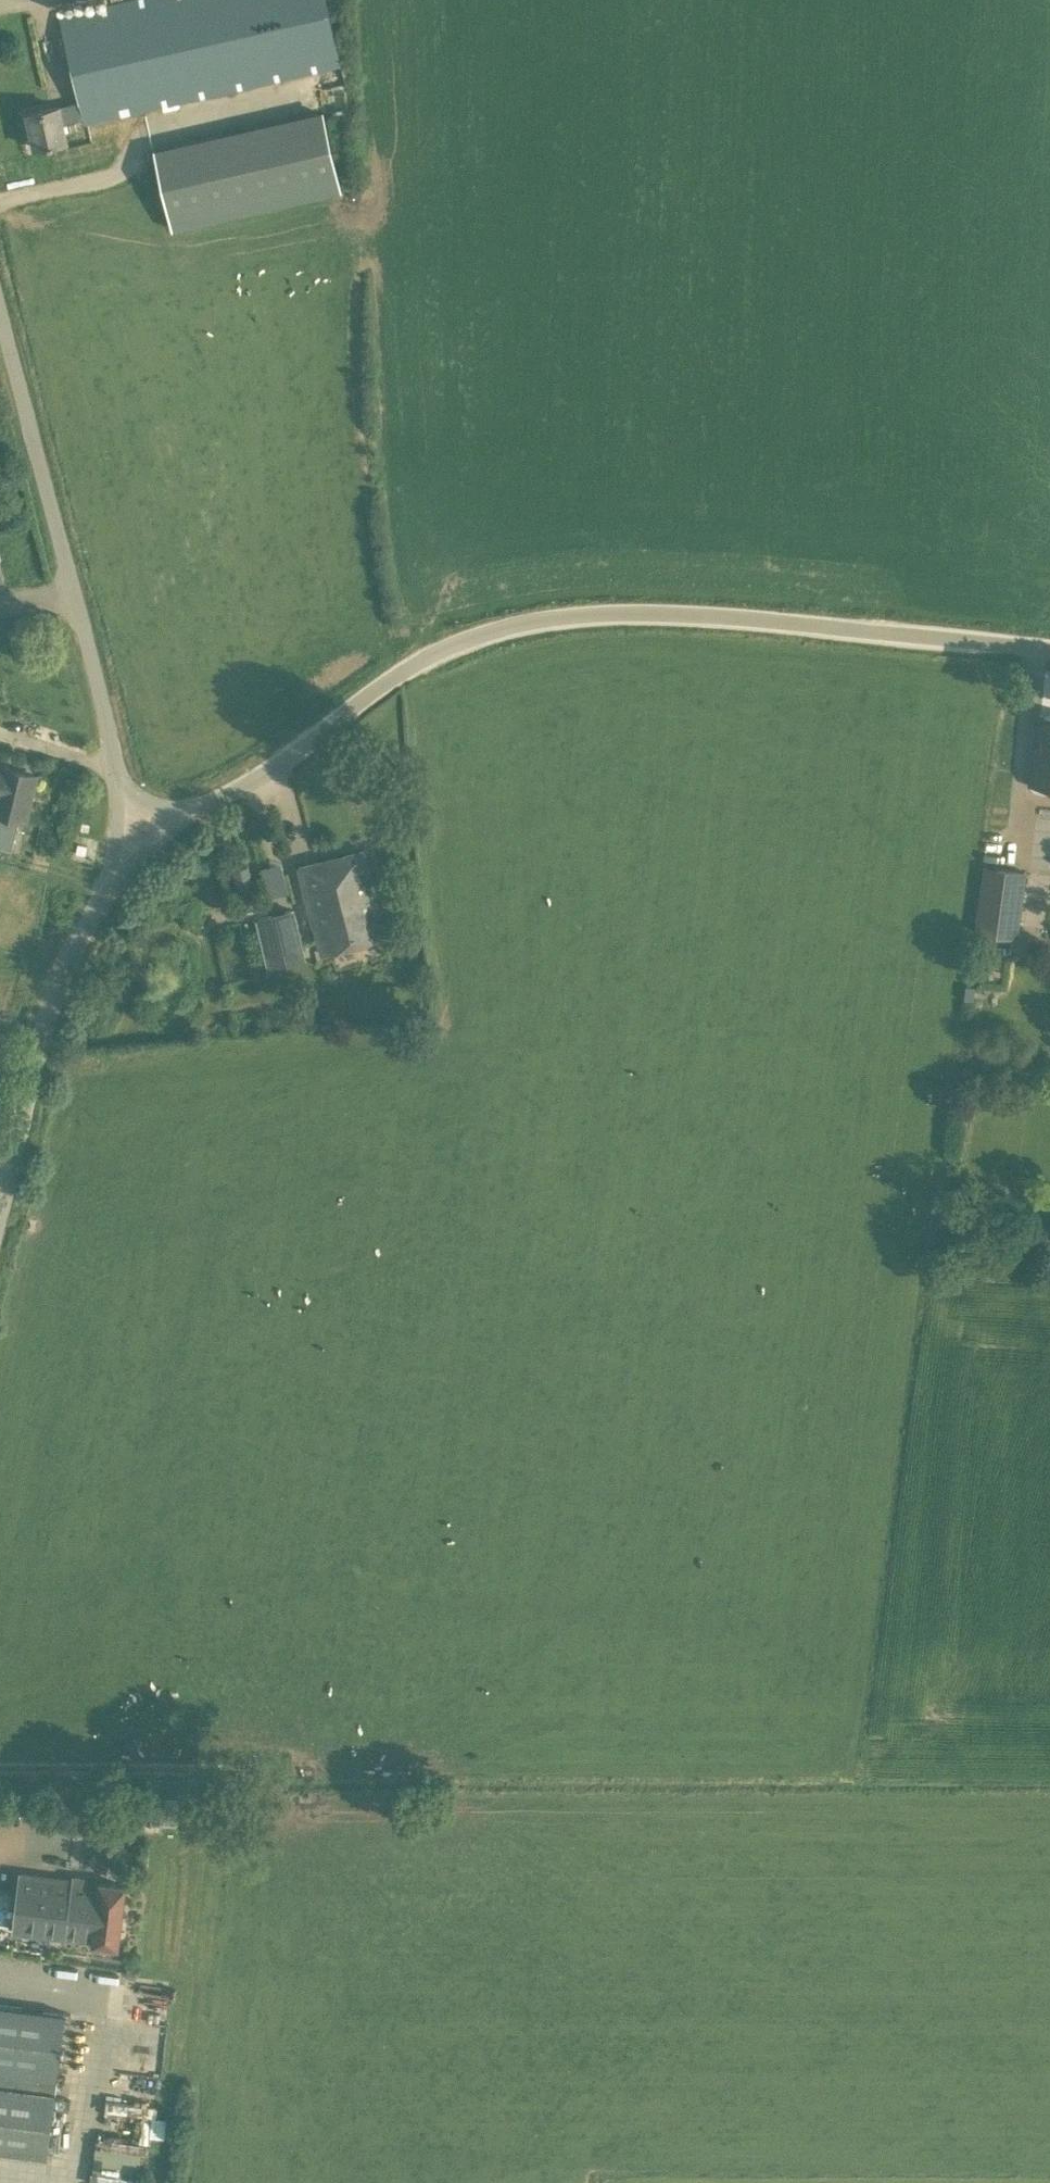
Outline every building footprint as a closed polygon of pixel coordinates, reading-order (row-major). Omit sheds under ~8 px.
[(34,145),(65,138),(61,121),(83,116),(84,122),(263,82),(276,78),(341,65),(326,0),(123,0),(60,14),(79,100),(27,111),(34,145)] [(327,114),(154,154),(172,232),(345,192),(327,114)] [(1049,786),(1049,714),(1040,713),(1037,748),(1042,749),(1041,759),(1032,758),(1029,784),(1049,786)] [(26,819),(36,774),(0,766),(0,813),(26,819)] [(312,915),(322,952),(383,936),(362,852),(301,868),(313,914),(312,915)] [(1024,919),(1031,856),(994,853),(986,914),(1024,919)] [(260,864),(265,894),(288,890),(284,860),(260,864)] [(239,892),(253,888),(247,864),(233,868),(239,892)] [(258,917),(270,967),(304,959),(292,909),(258,917)] [(972,973),(993,976),(995,956),(974,954),(972,973)] [(125,1814),(132,1826),(144,1820),(138,1808),(125,1814)] [(94,1942),(117,1945),(125,1885),(73,1878),(73,1881),(22,1874),(15,1930),(94,1940),(94,1942)] [(127,1968),(126,1975),(135,1977),(137,1970),(127,1968)] [(47,2157),(65,2013),(0,2004),(0,2151),(47,2157)] [(151,2137),(154,2111),(143,2110),(141,2136),(151,2137)]
